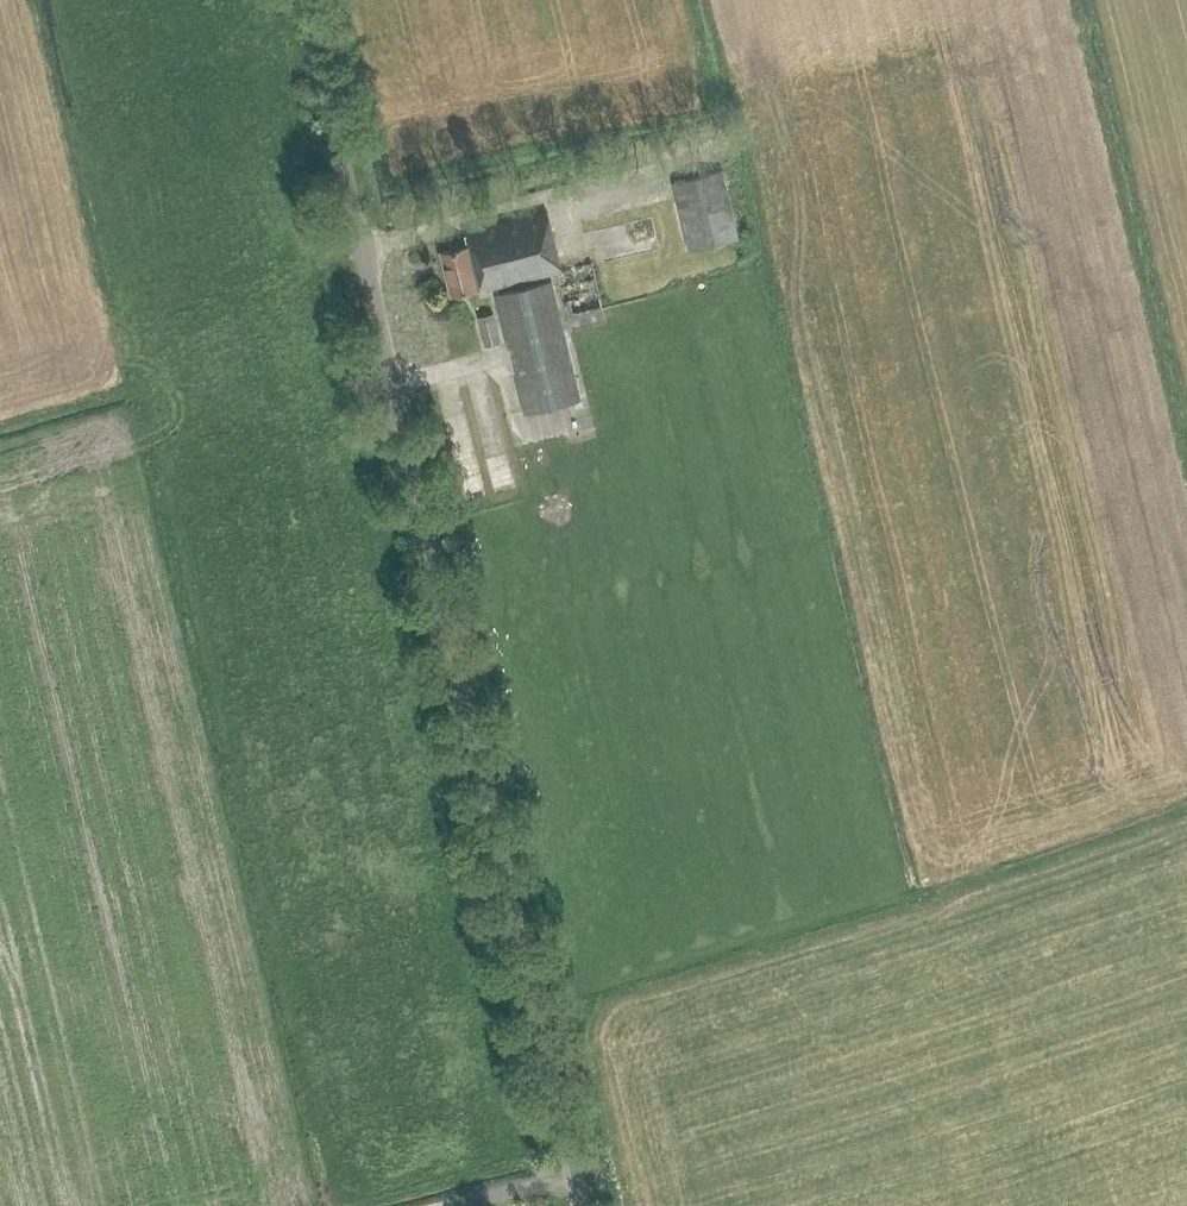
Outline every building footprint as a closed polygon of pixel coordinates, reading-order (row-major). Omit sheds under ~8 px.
[(723,170),(672,182),(689,250),(740,237),(723,170)] [(562,271),(561,269),(547,212),(467,231),(467,237),(469,247),(443,252),(452,292),(478,284),(480,284),(485,285),(488,287),(489,289),(562,271)] [(581,400),(552,281),(494,295),(524,414),(581,400)] [(604,305),(573,307),(574,322),(605,320),(604,305)] [(477,317),(484,346),(500,342),(493,313),(477,317)]
